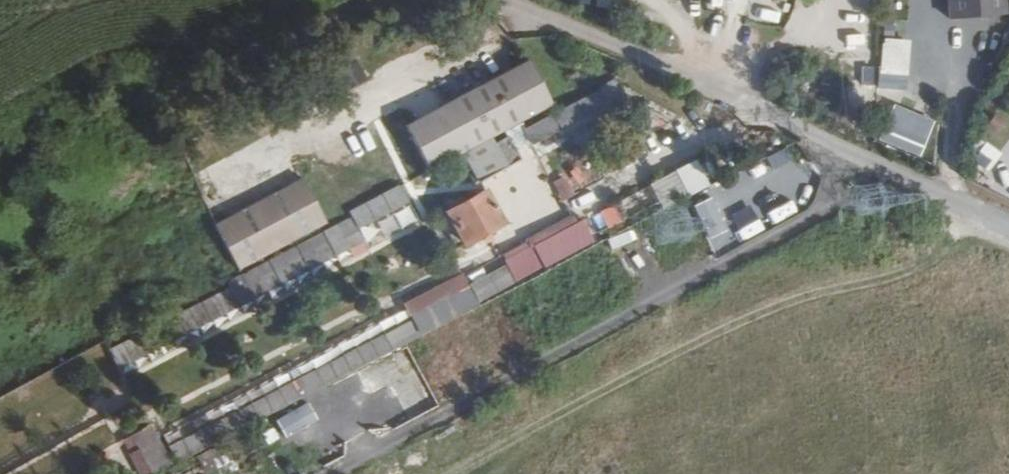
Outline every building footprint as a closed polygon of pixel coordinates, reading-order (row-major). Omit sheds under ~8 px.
[(948,14),(987,14),(986,0),(948,0),(948,14)] [(987,14),(1002,15),(1002,0),(986,0),(987,14)] [(883,38),(881,89),(910,90),(912,39),(883,38)] [(536,61),(412,125),(436,169),(559,106),(536,61)] [(592,116),(586,103),(533,131),(540,146),(571,130),(569,128),(592,116)] [(893,105),(885,131),(926,144),(934,118),(893,105)] [(660,132),(661,130),(660,127),(658,126),(655,126),(653,128),(653,131),(654,133),(657,134),(660,132)] [(920,157),(924,147),(886,131),(882,141),(920,157)] [(987,142),(973,161),(989,173),(1003,154),(987,142)] [(719,190),(707,167),(597,223),(604,238),(610,236),(613,243),(636,230),(630,218),(651,207),(653,212),(663,207),(664,209),(671,206),(674,211),(675,213),(719,190)] [(606,178),(606,175),(606,173),(605,171),(604,169),(601,168),(599,168),(597,169),(595,170),(594,172),(593,175),(594,177),(595,179),(597,180),(600,181),(602,181),(604,179),(606,178)] [(728,172),(720,176),(724,187),(733,183),(728,172)] [(562,202),(576,197),(569,176),(554,181),(562,202)] [(333,222),(309,178),(221,224),(243,269),(333,222)] [(436,195),(428,178),(408,187),(416,204),(431,197),(436,195)] [(367,238),(435,203),(431,197),(416,204),(408,187),(355,215),(357,220),(366,235),(367,238)] [(514,226),(496,194),(455,215),(472,247),(514,226)] [(366,235),(357,220),(233,285),(241,300),(340,249),(366,235)] [(605,246),(593,225),(555,244),(566,265),(605,246)] [(972,246),(975,236),(962,230),(958,240),(972,246)] [(404,242),(397,231),(370,245),(376,257),(404,242)] [(524,286),(549,273),(539,253),(514,265),(524,286)] [(516,289),(510,277),(476,294),(473,288),(414,317),(413,315),(374,335),(378,342),(335,364),(332,358),(282,383),(217,417),(220,424),(167,451),(154,426),(127,440),(145,473),(156,473),(516,289)]
